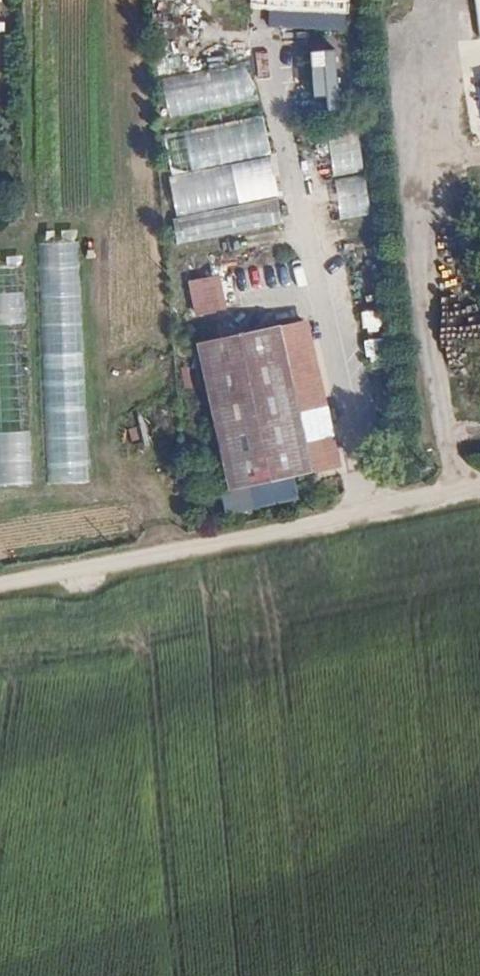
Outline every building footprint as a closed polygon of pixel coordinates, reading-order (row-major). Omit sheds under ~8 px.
[(80,243),(39,244),(48,484),(90,483),(80,243)] [(0,270),(0,486),(34,485),(25,269),(0,270)] [(267,316),(184,336),(221,482),(303,461),(267,316)]
